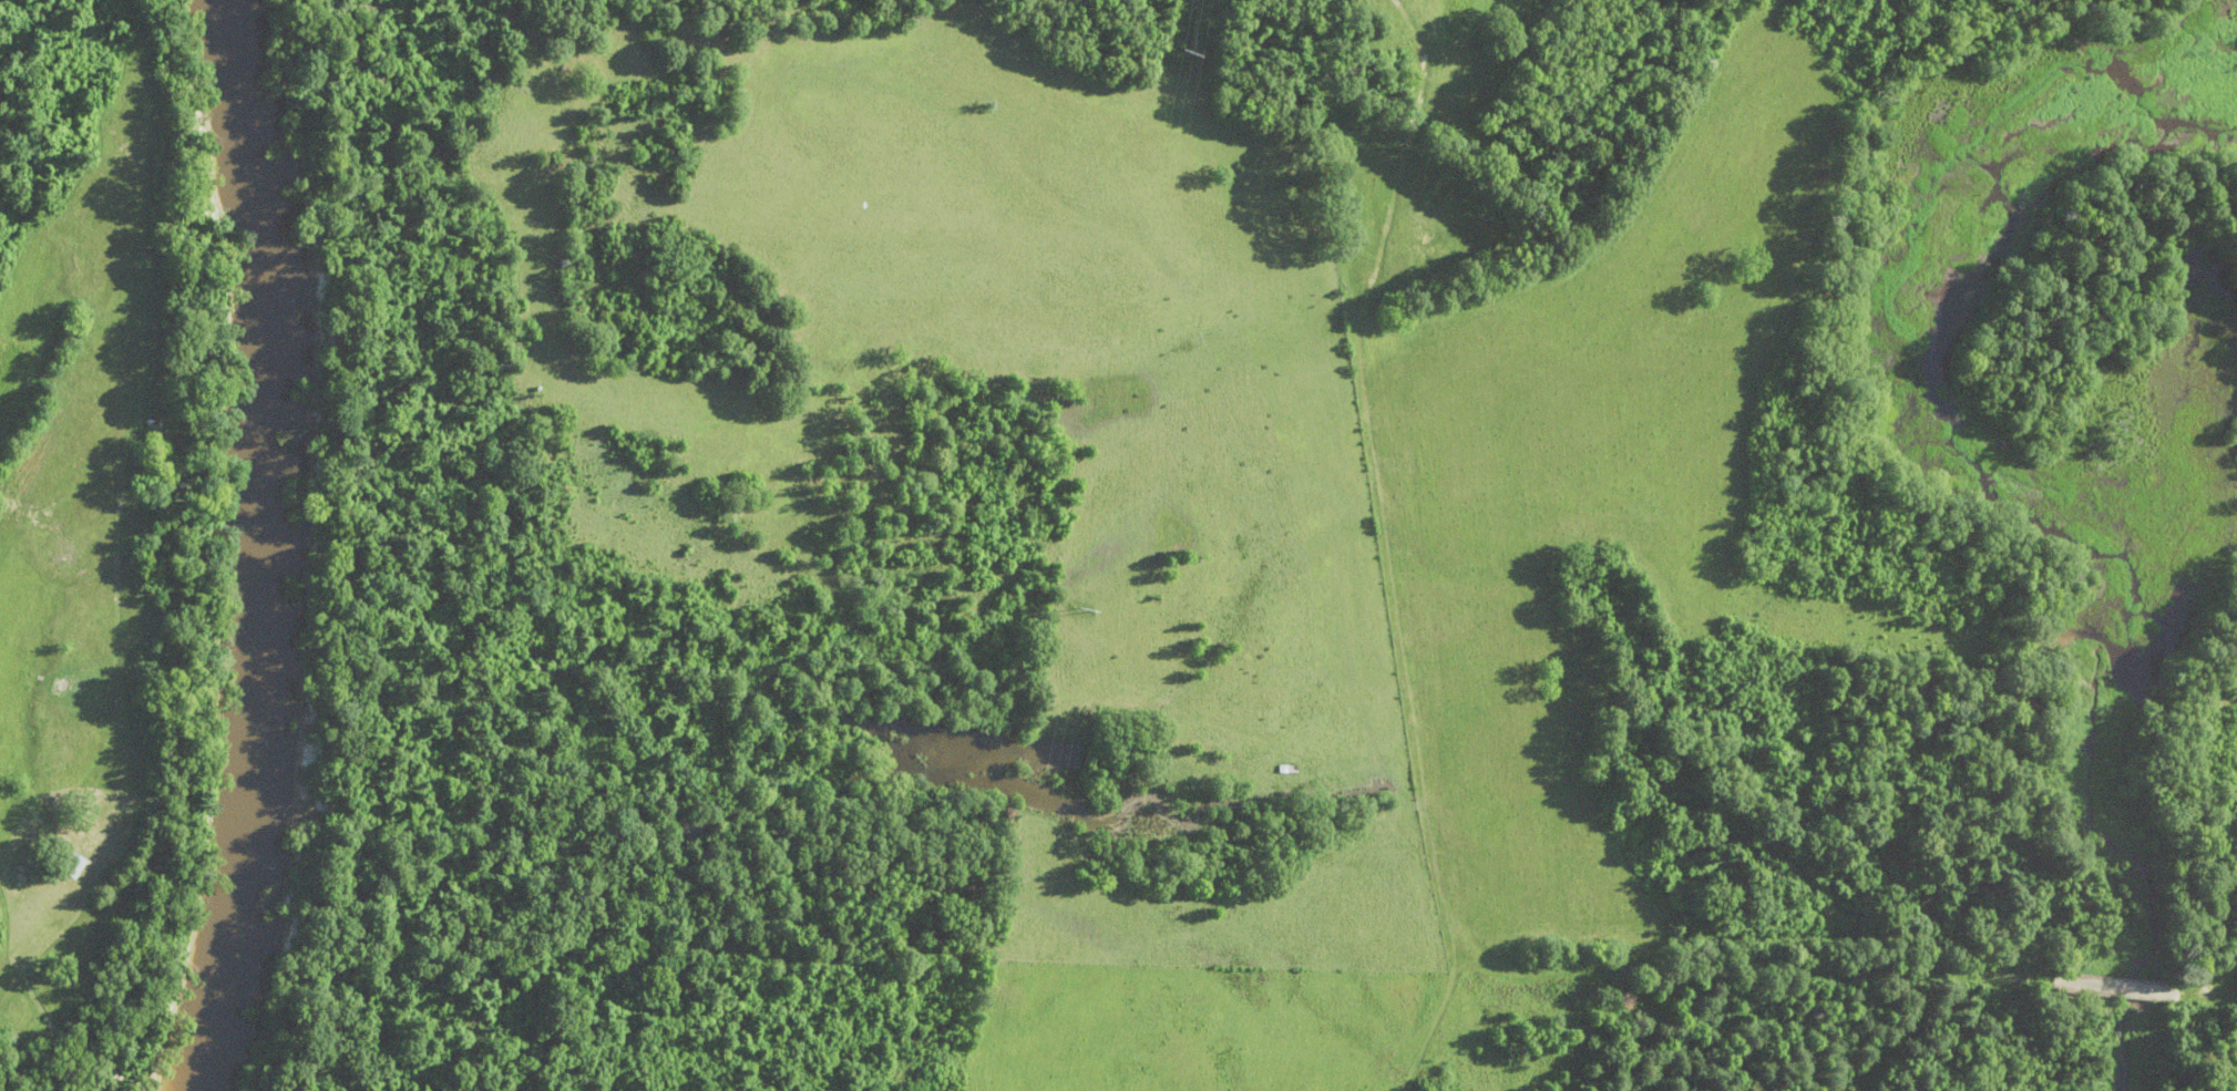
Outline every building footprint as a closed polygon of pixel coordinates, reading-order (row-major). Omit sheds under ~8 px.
[(82,860),(67,852),(56,871),(71,880),(82,860)]
